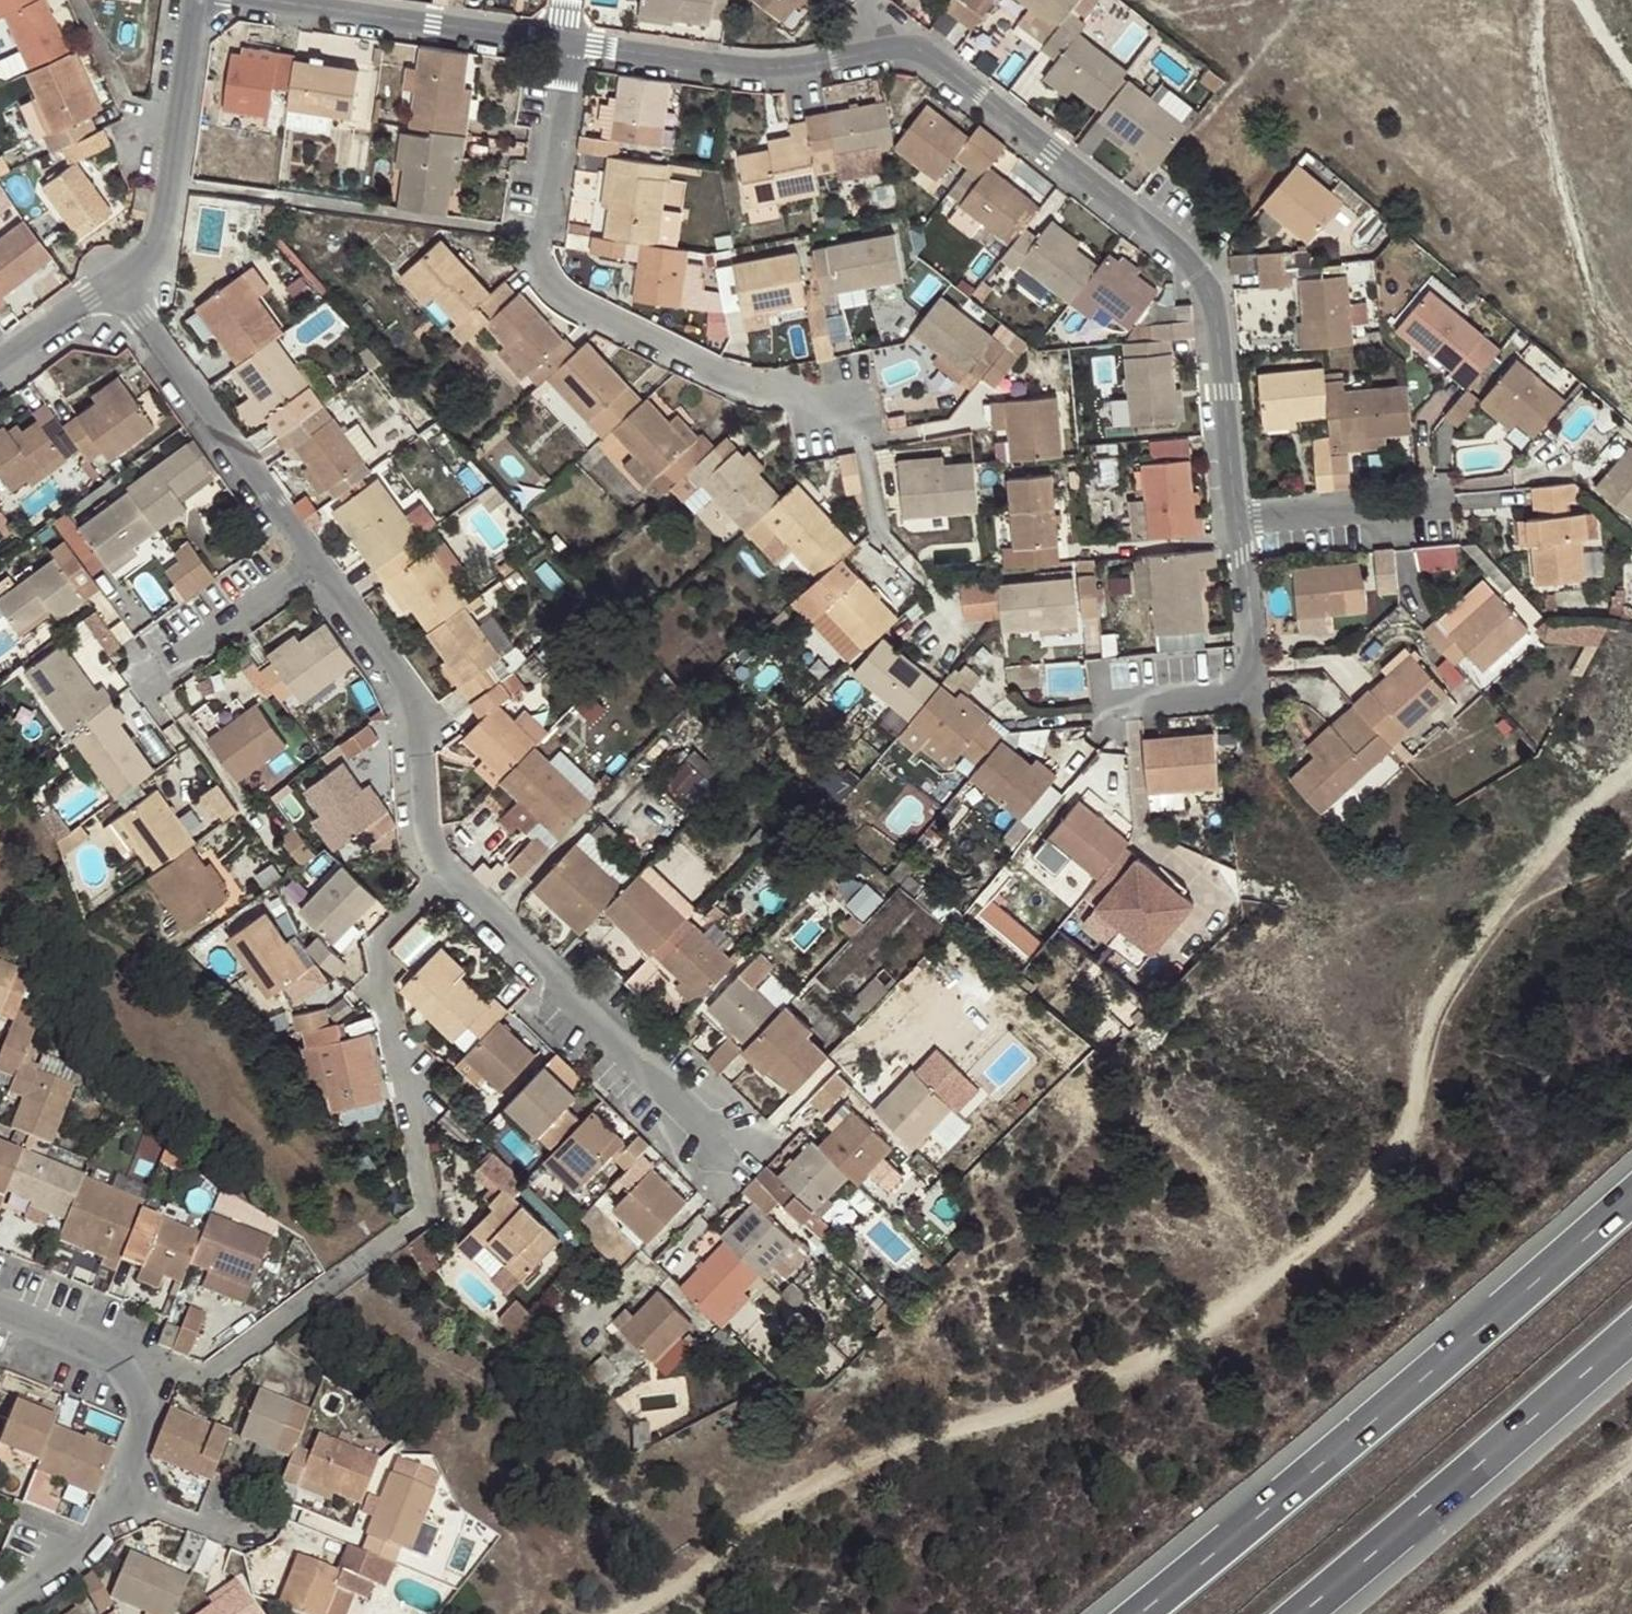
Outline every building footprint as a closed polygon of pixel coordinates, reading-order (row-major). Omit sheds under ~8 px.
[(7,15),(31,70),(70,53),(46,0),(0,0),(0,18),(7,15)] [(728,18),(731,0),(641,0),(639,14),(678,20),(712,24),(713,16),(728,18)] [(785,25),(799,7),(804,0),(753,0),(785,25)] [(799,7),(803,11),(811,0),(804,0),(799,7)] [(961,20),(977,0),(952,0),(945,8),(961,20)] [(961,20),(975,30),(997,2),(994,0),(977,0),(961,20)] [(1030,9),(1058,30),(1072,12),(1081,0),(1019,0),(1030,9)] [(1072,12),(1083,21),(1099,0),(1081,0),(1072,12)] [(1058,30),(1030,9),(1024,16),(1051,37),(1058,30)] [(1051,37),(1042,48),(1057,60),(1050,69),(1074,89),(1099,108),(1127,71),(1080,35),(1088,25),(1083,21),(1072,12),(1058,30),(1051,37)] [(678,20),(639,14),(638,21),(676,26),(678,20)] [(470,52),(423,45),(411,128),(432,131),(467,136),(469,119),(461,118),(465,88),(470,52)] [(279,61),(280,53),(244,48),(242,56),(279,61)] [(104,110),(77,51),(70,53),(96,113),(104,110)] [(75,141),(96,132),(89,116),(96,113),(70,53),(31,70),(26,72),(37,98),(52,131),(45,134),(52,151),(63,146),(75,141)] [(296,62),(296,55),(280,53),(279,61),(242,56),(231,55),(224,108),(271,115),(275,89),(292,91),(296,62)] [(292,91),(287,125),(329,131),(331,115),(354,118),(361,71),(296,62),(292,91)] [(1226,79),(1211,67),(1200,78),(1216,91),(1225,80),(1226,79)] [(1067,97),(1074,89),(1050,69),(1042,79),(1067,97)] [(660,149),(670,81),(623,75),(613,142),(660,149)] [(883,76),(872,79),(876,101),(887,98),(883,76)] [(1140,161),(1155,172),(1189,127),(1127,80),(1098,119),(1125,139),(1145,155),(1140,161)] [(1169,80),(1159,91),(1187,116),(1197,105),(1169,80)] [(461,118),(469,119),(473,89),(465,88),(461,118)] [(52,131),(37,98),(30,101),(45,134),(52,131)] [(377,99),(374,122),(379,122),(383,100),(377,99)] [(882,149),(895,147),(887,102),(806,117),(808,123),(817,175),(839,171),(836,158),(859,153),(882,149)] [(955,158),(966,167),(992,134),(980,126),(971,138),(970,137),(966,142),(949,129),(953,124),(928,105),(895,147),(939,180),(955,158)] [(817,175),(808,123),(790,127),(792,137),(769,142),(771,151),(738,158),(748,207),(821,191),(817,175)] [(970,137),(953,124),(949,129),(966,142),(970,137)] [(113,144),(105,127),(96,132),(75,141),(82,159),(113,144)] [(405,170),(400,208),(448,215),(452,187),(457,152),(464,153),(467,136),(432,131),(431,135),(411,133),(405,170)] [(396,168),(405,170),(411,133),(402,132),(396,168)] [(1024,227),(1041,207),(1012,184),(990,167),(996,159),(1007,146),(992,134),(966,167),(981,179),(960,205),(983,223),(1011,245),(1024,227)] [(613,142),(581,136),(579,152),(611,156),(628,158),(629,152),(613,149),(613,142)] [(1120,146),(1140,161),(1145,155),(1125,139),(1120,146)] [(75,141),(63,146),(71,163),(75,162),(82,159),(75,141)] [(882,149),(859,153),(863,175),(885,170),(882,149)] [(460,189),(464,153),(457,152),(452,187),(460,189)] [(11,170),(5,154),(0,156),(0,175),(11,170)] [(657,244),(668,164),(628,158),(611,156),(608,175),(617,176),(612,207),(608,237),(628,240),(642,242),(657,244)] [(1019,175),(996,159),(990,167),(1012,184),(1019,175)] [(113,213),(75,162),(43,186),(80,237),(113,213)] [(1298,164),(1262,206),(1288,227),(1293,222),(1313,239),(1344,202),(1298,164)] [(617,176),(608,175),(604,206),(612,207),(617,176)] [(369,195),(368,204),(384,206),(385,198),(369,195)] [(273,217),(275,204),(262,202),(261,216),(273,217)] [(983,223),(960,205),(953,215),(975,234),(983,223)] [(823,231),(829,230),(826,216),(820,217),(823,231)] [(1047,228),(1077,251),(1083,242),(1053,218),(1047,228)] [(53,257),(25,219),(0,237),(0,306),(5,302),(1,295),(27,276),(53,257)] [(569,222),(567,233),(592,236),(594,225),(569,222)] [(1293,222),(1288,227),(1310,244),(1313,239),(1293,222)] [(335,295),(271,227),(269,236),(328,301),(335,295)] [(1024,227),(1011,245),(1000,259),(1016,272),(1022,264),(1071,302),(1080,290),(1098,267),(1077,251),(1047,228),(1039,239),(1024,227)] [(821,281),(826,305),(840,302),(838,292),(876,285),(904,280),(896,236),(815,250),(816,254),(821,281)] [(628,240),(608,237),(593,237),(590,253),(624,257),(626,258),(628,240)] [(451,330),(464,345),(486,325),(518,296),(503,280),(490,292),(442,239),(409,269),(435,298),(458,323),(451,330)] [(689,256),(690,248),(657,244),(642,242),(640,259),(637,277),(634,302),(697,310),(704,258),(689,256)] [(1259,254),(1260,270),(1294,267),(1298,267),(1306,266),(1306,249),(1259,254)] [(819,360),(835,357),(826,305),(821,281),(810,283),(805,284),(799,253),(733,265),(742,314),(778,307),(808,302),(819,360)] [(821,281),(816,254),(807,256),(811,269),(809,271),(810,283),(821,281)] [(1123,266),(1108,254),(1098,267),(1080,290),(1097,304),(1130,330),(1158,294),(1133,274),(1123,266)] [(626,258),(624,257),(621,275),(637,277),(640,259),(626,258)] [(1123,266),(1133,274),(1138,267),(1128,259),(1123,266)] [(1348,274),(1346,262),(1306,266),(1298,267),(1300,278),(1348,274)] [(1294,267),(1260,270),(1262,290),(1295,286),(1294,267)] [(425,308),(435,298),(409,269),(398,279),(425,308)] [(1300,278),(1306,348),(1355,344),(1349,274),(1348,274),(1300,278)] [(278,338),(284,333),(241,275),(198,306),(215,329),(219,326),(233,346),(228,350),(239,366),(278,338)] [(1,295),(5,302),(31,284),(27,276),(1,295)] [(984,280),(973,295),(985,302),(995,289),(984,280)] [(877,296),(876,285),(838,292),(840,302),(877,296)] [(1467,390),(1501,350),(1485,337),(1485,335),(1431,288),(1399,325),(1425,347),(1454,372),(1451,375),(1467,390)] [(1071,302),(1070,304),(1086,317),(1097,304),(1080,290),(1071,302)] [(546,319),(522,293),(518,296),(486,325),(505,346),(530,374),(541,385),(548,378),(578,351),(568,340),(565,340),(554,328),(546,319)] [(982,380),(1008,346),(942,296),(913,333),(939,354),(967,375),(970,370),(982,380)] [(1171,338),(1193,336),(1191,304),(1174,305),(1171,305),(1171,323),(1153,322),(1153,340),(1162,339),(1171,338)] [(1171,323),(1171,305),(1160,307),(1153,322),(1171,323)] [(778,307),(742,314),(745,333),(773,328),(771,317),(779,315),(778,307)] [(546,319),(554,328),(560,323),(552,314),(546,319)] [(1425,347),(1399,325),(1396,332),(1420,353),(1425,347)] [(219,326),(215,329),(228,350),(233,346),(219,326)] [(1021,357),(1030,345),(1016,334),(1008,346),(1021,357)] [(239,366),(232,370),(255,402),(260,398),(275,419),(270,422),(282,438),(321,409),(326,402),(278,338),(239,366)] [(1172,353),(1171,338),(1162,339),(1163,354),(1172,353)] [(1153,340),(1124,343),(1132,426),(1178,422),(1175,389),(1172,353),(1163,354),(1162,339),(1153,340)] [(606,361),(588,342),(583,346),(601,366),(606,361)] [(530,374),(505,346),(498,353),(522,382),(530,374)] [(554,385),(603,438),(612,430),(643,401),(606,361),(601,366),(583,346),(578,351),(548,378),(554,385)] [(1021,357),(1008,346),(982,380),(997,389),(1021,357)] [(960,384),(967,375),(939,354),(932,364),(960,384)] [(1518,423),(1534,437),(1565,402),(1518,361),(1487,396),(1518,423)] [(1326,375),(1325,368),(1259,374),(1263,421),(1298,419),(1329,416),(1326,383),(1326,375)] [(960,384),(971,393),(982,380),(970,370),(967,375),(960,384)] [(1345,373),(1326,375),(1326,383),(1345,381),(1345,373)] [(96,401),(123,382),(118,375),(90,394),(96,401)] [(541,385),(532,392),(539,399),(554,385),(548,378),(541,385)] [(1413,434),(1408,386),(1346,392),(1345,381),(1326,383),(1329,416),(1332,438),(1332,441),(1387,436),(1413,434)] [(96,401),(66,423),(87,452),(89,461),(102,451),(109,460),(156,426),(123,382),(96,401)] [(352,394),(348,387),(337,395),(343,401),(352,394)] [(1175,389),(1178,422),(1186,421),(1183,387),(1175,389)] [(1467,390),(1447,415),(1460,426),(1480,402),(1467,390)] [(1518,423),(1487,396),(1480,405),(1509,433),(1518,423)] [(47,398),(29,411),(36,420),(24,429),(13,437),(8,430),(4,425),(0,428),(0,476),(12,492),(28,480),(61,456),(68,466),(87,452),(66,423),(47,398)] [(260,398),(255,402),(270,422),(275,419),(260,398)] [(642,488),(655,501),(670,486),(714,446),(702,434),(699,436),(678,414),(669,422),(647,398),(643,401),(612,430),(635,455),(655,476),(642,488)] [(997,442),(998,461),(1063,455),(1058,398),(1007,402),(1009,429),(1010,441),(997,442)] [(993,432),(1009,429),(1007,402),(991,404),(993,432)] [(321,409),(282,438),(290,448),(295,444),(310,465),(327,489),(366,461),(366,460),(380,450),(359,421),(344,432),(334,417),(329,420),(321,409)] [(1298,419),(1263,421),(1263,432),(1298,428),(1298,419)] [(13,437),(24,429),(20,423),(8,430),(13,437)] [(1387,436),(1332,441),(1332,453),(1389,449),(1387,436)] [(214,467),(194,437),(189,442),(209,471),(214,467)] [(737,450),(725,437),(714,446),(727,460),(737,450)] [(1332,441),(1332,438),(1313,438),(1315,455),(1332,455),(1332,453),(1332,441)] [(189,442),(127,485),(131,491),(156,528),(186,507),(182,502),(176,494),(209,471),(189,442)] [(715,496),(745,529),(762,513),(780,497),(759,474),(743,457),(737,450),(727,460),(714,446),(670,486),(696,514),(715,496)] [(1631,456),(1631,447),(1618,464),(1622,468),(1631,456)] [(743,457),(759,474),(767,466),(752,449),(743,457)] [(846,494),(863,491),(856,453),(840,456),(846,494)] [(655,476),(635,455),(623,466),(642,488),(655,476)] [(1315,455),(1317,490),(1336,489),(1333,457),(1332,455),(1315,455)] [(1336,489),(1351,487),(1349,455),(1333,457),(1336,489)] [(33,487),(68,466),(61,456),(28,480),(33,487)] [(1622,468),(1618,464),(1596,490),(1631,520),(1631,456),(1622,468)] [(111,464),(117,473),(127,466),(121,457),(111,464)] [(979,510),(974,463),(946,466),(945,458),(898,462),(903,517),(979,510)] [(1149,539),(1206,534),(1204,517),(1195,518),(1194,505),(1193,492),(1190,459),(1143,463),(1149,539)] [(93,483),(101,478),(89,461),(82,466),(93,483)] [(327,489),(310,465),(304,470),(321,494),(327,489)] [(215,479),(209,471),(176,494),(182,502),(215,479)] [(1059,546),(1052,476),(1008,480),(1015,550),(1017,567),(1058,563),(1056,546),(1059,546)] [(364,556),(374,570),(376,569),(416,540),(421,536),(379,479),(333,512),(343,525),(350,521),(371,551),(364,556)] [(762,513),(820,578),(855,547),(797,482),(780,497),(762,513)] [(1574,483),(1532,487),(1534,504),(1540,504),(1571,501),(1576,501),(1574,483)] [(156,528),(131,491),(78,527),(104,565),(135,544),(157,529),(156,528)] [(1200,491),(1193,492),(1194,505),(1202,505),(1200,491)] [(1571,501),(1540,504),(1541,518),(1573,514),(1571,501)] [(16,528),(2,510),(0,511),(0,521),(10,532),(16,528)] [(1587,513),(1573,514),(1576,540),(1583,539),(1589,539),(1587,513)] [(1576,540),(1573,514),(1541,518),(1529,519),(1531,543),(1534,543),(1538,585),(1587,580),(1583,539),(1576,540)] [(1531,543),(1529,519),(1518,519),(1522,544),(1531,543)] [(350,521),(343,525),(364,556),(371,551),(350,521)] [(425,553),(416,540),(376,569),(386,583),(392,578),(412,606),(430,631),(465,606),(468,603),(430,551),(425,553)] [(200,588),(215,577),(190,542),(174,552),(180,561),(200,588)] [(1421,571),(1465,567),(1463,542),(1419,545),(1421,571)] [(140,552),(135,544),(104,565),(111,573),(140,552)] [(1214,568),(1213,549),(1151,554),(1154,592),(1155,592),(1158,634),(1205,630),(1201,590),(1200,569),(1207,569),(1214,568)] [(1006,568),(1017,567),(1015,550),(1004,551),(1006,568)] [(1394,550),(1379,552),(1383,585),(1398,583),(1394,550)] [(1151,554),(1135,556),(1139,593),(1154,592),(1151,554)] [(56,556),(0,596),(0,609),(19,635),(52,612),(57,619),(87,598),(56,556)] [(498,567),(505,577),(519,567),(512,556),(498,567)] [(1082,618),(1100,616),(1095,560),(1076,562),(1082,618)] [(165,571),(186,598),(200,588),(180,561),(165,571)] [(1367,611),(1364,564),(1294,570),(1298,617),(1367,611)] [(1209,590),(1207,569),(1200,569),(1201,590),(1209,590)] [(392,578),(386,583),(406,611),(412,606),(392,578)] [(864,650),(897,618),(859,578),(826,610),(864,650)] [(998,586),(1002,631),(1038,628),(1079,624),(1075,579),(998,586)] [(1490,586),(1443,628),(1451,637),(1497,595),(1490,586)] [(1431,639),(1456,666),(1468,655),(1483,672),(1529,631),(1497,595),(1451,637),(1443,628),(1431,639)] [(430,631),(427,634),(446,661),(463,684),(462,689),(471,702),(498,683),(487,667),(501,657),(487,638),(465,606),(430,631)] [(103,609),(90,616),(109,652),(122,645),(103,609)] [(273,661),(259,672),(280,701),(294,691),(302,702),(356,664),(356,662),(327,623),(302,641),(273,661)] [(1080,633),(1079,624),(1038,628),(1039,637),(1080,633)] [(487,638),(501,657),(512,649),(516,646),(504,627),(487,638)] [(267,653),(273,661),(302,641),(295,633),(267,653)] [(853,674),(912,722),(942,685),(884,637),(853,674)] [(84,721),(112,700),(100,683),(94,687),(76,662),(61,642),(22,670),(68,732),(84,721)] [(512,649),(522,663),(528,657),(519,644),(516,646),(512,649)] [(1412,653),(1372,690),(1377,696),(1417,659),(1412,653)] [(94,687),(100,683),(82,659),(76,662),(94,687)] [(1372,690),(1356,705),(1393,745),(1449,693),(1417,659),(1377,696),(1372,690)] [(463,684),(446,661),(441,665),(447,677),(462,689),(463,684)] [(862,686),(844,669),(828,688),(846,704),(862,686)] [(580,691),(584,696),(605,675),(600,671),(580,691)] [(498,683),(471,702),(482,717),(462,740),(480,757),(505,777),(535,746),(537,744),(514,721),(499,705),(510,697),(501,681),(498,683)] [(942,685),(912,722),(930,737),(921,748),(948,770),(960,755),(985,724),(969,710),(975,702),(963,692),(958,698),(942,685)] [(126,719),(112,700),(84,721),(87,725),(72,736),(116,797),(154,770),(120,724),(126,719)] [(208,701),(191,713),(238,780),(288,745),(258,702),(225,725),(208,701)] [(1393,745),(1356,705),(1333,725),(1341,734),(1315,758),(1290,782),(1322,816),(1395,748),(1393,745)] [(514,721),(537,744),(549,731),(525,709),(514,721)] [(369,722),(340,743),(349,758),(379,737),(369,722)] [(985,724),(960,755),(964,758),(990,727),(985,724)] [(1341,734),(1333,725),(1307,749),(1315,758),(1341,734)] [(957,768),(971,779),(1004,739),(990,727),(964,758),(957,768)] [(1020,744),(1022,732),(1009,733),(1004,739),(1017,750),(1020,744)] [(1143,739),(1148,793),(1220,787),(1216,734),(1186,737),(1187,743),(1162,745),(1161,737),(1143,739)] [(971,779),(970,779),(1021,822),(1050,787),(1029,769),(1033,764),(1017,750),(1004,739),(971,779)] [(505,777),(500,781),(523,802),(546,826),(552,831),(586,796),(585,794),(553,764),(535,746),(505,777)] [(269,788),(296,761),(284,750),(258,777),(269,788)] [(694,793),(716,762),(698,750),(676,781),(694,793)] [(1397,752),(1364,778),(1373,790),(1407,764),(1397,752)] [(553,764),(585,794),(593,785),(562,754),(553,764)] [(476,762),(499,783),(500,781),(505,777),(480,757),(476,762)] [(1029,769),(1050,787),(1060,776),(1040,757),(1033,764),(1029,769)] [(370,798),(364,788),(343,760),(305,788),(322,812),(345,843),(388,811),(376,794),(370,798)] [(594,787),(603,795),(615,782),(607,775),(594,787)] [(279,791),(290,815),(312,806),(302,782),(279,791)] [(239,812),(218,783),(204,793),(217,813),(224,823),(239,812)] [(370,785),(364,788),(370,798),(376,794),(370,785)] [(190,847),(194,844),(156,790),(117,818),(137,845),(156,872),(190,847)] [(217,813),(204,793),(198,798),(210,817),(217,813)] [(1122,853),(1131,842),(1080,801),(1049,838),(1100,879),(1122,853)] [(546,826),(523,802),(511,814),(536,837),(537,836),(546,826)] [(49,810),(42,815),(58,840),(66,834),(49,810)] [(345,843),(322,812),(312,821),(335,850),(345,843)] [(137,845),(117,818),(109,823),(129,850),(137,845)] [(302,866),(317,856),(295,829),(281,839),(302,866)] [(553,907),(581,935),(605,910),(639,876),(592,830),(538,885),(557,903),(553,907)] [(510,865),(523,878),(550,849),(537,836),(536,837),(535,838),(527,847),(511,863),(510,865)] [(505,859),(511,863),(527,847),(521,842),(505,859)] [(156,872),(147,878),(184,930),(227,899),(222,892),(203,866),(190,847),(156,872)] [(1163,879),(1169,872),(1145,852),(1139,859),(1163,879)] [(1100,879),(1094,885),(1108,897),(1114,890),(1161,930),(1198,887),(1174,866),(1169,872),(1163,879),(1139,859),(1134,864),(1122,853),(1100,879)] [(203,866),(222,892),(228,886),(211,861),(203,866)] [(378,898),(345,865),(300,911),(333,943),(353,923),(378,898)] [(688,919),(640,873),(639,876),(605,910),(652,956),(688,919)] [(534,888),(553,907),(557,903),(538,885),(534,888)] [(851,938),(876,914),(866,906),(843,929),(851,938)] [(284,944),(287,942),(265,912),(227,940),(269,998),(304,972),(284,944)] [(1234,932),(1242,925),(1242,914),(1229,925),(1234,932)] [(426,917),(395,947),(411,963),(442,933),(426,917)] [(361,930),(353,923),(333,943),(341,951),(361,930)] [(1220,933),(1225,941),(1234,932),(1229,925),(1220,933)] [(682,982),(701,1000),(735,965),(696,928),(662,963),(682,982)] [(319,936),(307,948),(336,975),(347,963),(319,936)] [(290,939),(287,942),(284,944),(304,972),(310,968),(290,939)] [(458,981),(460,979),(466,972),(440,948),(433,957),(458,981)] [(499,1020),(508,1011),(494,998),(488,1005),(460,979),(458,981),(433,957),(401,990),(455,1042),(470,1026),(481,1038),(499,1020)] [(649,959),(626,982),(638,994),(660,970),(649,959)] [(0,964),(0,1016),(14,1021),(17,1012),(32,976),(0,964)] [(736,1036),(747,1046),(781,1011),(742,973),(707,1008),(726,1026),(736,1036)] [(866,1016),(891,991),(879,981),(855,1005),(866,1016)] [(674,989),(693,1007),(701,1000),(682,982),(674,989)] [(788,1003),(781,1011),(808,1037),(814,1031),(788,1003)] [(895,1015),(883,1004),(859,1031),(871,1041),(895,1015)] [(293,1015),(296,1032),(303,1030),(330,1024),(326,1008),(293,1015)] [(770,1069),(793,1092),(828,1056),(808,1037),(781,1011),(747,1046),(770,1069)] [(39,1021),(17,1012),(14,1021),(13,1024),(34,1033),(39,1021)] [(536,1056),(499,1020),(481,1038),(465,1055),(502,1091),(536,1056)] [(342,1037),(339,1022),(330,1024),(303,1030),(307,1048),(320,1045),(334,1109),(381,1099),(378,1082),(373,1083),(368,1061),(375,1059),(369,1032),(342,1037)] [(0,1056),(0,1074),(11,1079),(6,1092),(23,1099),(11,1129),(50,1145),(73,1088),(35,1072),(37,1067),(28,1063),(35,1047),(29,1045),(34,1033),(13,1024),(0,1056)] [(721,1031),(729,1039),(731,1041),(736,1036),(726,1026),(721,1031)] [(707,1062),(719,1073),(741,1051),(731,1041),(729,1039),(707,1062)] [(747,1046),(741,1051),(766,1075),(770,1069),(747,1046)] [(590,1084),(558,1052),(546,1064),(578,1095),(590,1084)] [(883,1077),(896,1089),(914,1070),(901,1058),(883,1077)] [(373,1083),(378,1082),(375,1059),(368,1061),(373,1083)] [(578,1095),(546,1064),(506,1105),(539,1136),(552,1149),(582,1118),(568,1105),(578,1095)] [(449,1070),(444,1075),(456,1085),(463,1076),(453,1066),(449,1070)] [(875,1110),(915,1148),(938,1125),(954,1109),(949,1104),(914,1070),(896,1089),(875,1110)] [(836,1072),(810,1098),(824,1111),(849,1084),(836,1072)] [(964,1088),(949,1104),(954,1109),(969,1124),(984,1108),(964,1088)] [(388,1101),(349,1106),(350,1119),(389,1114),(388,1101)] [(506,1105),(502,1111),(535,1140),(539,1136),(506,1105)] [(954,1109),(938,1125),(954,1141),(969,1124),(954,1109)] [(594,1110),(544,1162),(576,1192),(611,1156),(626,1141),(594,1110)] [(839,1133),(857,1115),(852,1112),(835,1129),(839,1133)] [(859,1188),(871,1176),(894,1152),(857,1115),(839,1133),(835,1129),(817,1147),(846,1175),(859,1188)] [(640,1156),(652,1143),(640,1132),(628,1144),(615,1160),(626,1170),(640,1156)] [(628,1144),(626,1141),(611,1156),(615,1160),(628,1144)] [(779,1177),(768,1167),(757,1178),(780,1201),(821,1240),(832,1229),(820,1218),(812,1210),(827,1195),(846,1175),(817,1147),(812,1144),(794,1163),(790,1159),(785,1164),(788,1168),(779,1177)] [(22,1153),(0,1145),(0,1198),(3,1199),(5,1193),(22,1153)] [(186,1165),(165,1148),(159,1163),(180,1174),(186,1165)] [(83,1180),(85,1176),(22,1150),(22,1153),(5,1193),(31,1203),(29,1208),(66,1223),(83,1180)] [(515,1197),(528,1184),(494,1150),(477,1167),(487,1177),(502,1191),(497,1196),(490,1189),(481,1198),(493,1210),(466,1237),(480,1250),(486,1245),(491,1239),(512,1259),(506,1264),(521,1279),(559,1240),(515,1197)] [(894,1152),(871,1176),(884,1187),(906,1164),(894,1152)] [(652,1167),(640,1156),(626,1170),(620,1177),(632,1188),(652,1167)] [(648,1241),(687,1201),(652,1167),(632,1188),(613,1208),(648,1241)] [(502,1191),(487,1177),(482,1182),(490,1189),(497,1196),(502,1191)] [(755,1201),(723,1235),(728,1240),(762,1273),(776,1286),(812,1248),(804,1241),(800,1245),(767,1214),(780,1201),(757,1178),(745,1191),(755,1201)] [(99,1268),(114,1274),(120,1261),(139,1213),(143,1204),(83,1180),(66,1223),(58,1242),(103,1259),(99,1268)] [(812,1210),(820,1218),(835,1203),(827,1195),(812,1210)] [(162,1277),(180,1284),(188,1264),(199,1237),(139,1213),(120,1261),(142,1270),(144,1264),(164,1271),(162,1277)] [(270,1241),(208,1216),(199,1237),(188,1264),(209,1273),(250,1290),(270,1241)] [(486,1245),(506,1264),(512,1259),(491,1239),(486,1245)] [(728,1240),(682,1288),(716,1321),(745,1291),(762,1273),(728,1240)] [(58,1242),(54,1250),(99,1268),(103,1259),(58,1242)] [(921,1260),(929,1252),(922,1245),(914,1254),(921,1260)] [(144,1264),(142,1270),(162,1277),(164,1271),(144,1264)] [(250,1290),(209,1273),(204,1289),(244,1306),(250,1290)] [(654,1363),(680,1335),(692,1323),(658,1291),(620,1330),(654,1363)] [(716,1321),(724,1329),(753,1299),(745,1291),(716,1321)] [(800,1292),(791,1301),(807,1316),(815,1307),(800,1292)] [(888,1326),(898,1315),(884,1301),(874,1313),(888,1326)] [(173,1351),(189,1357),(206,1315),(190,1309),(182,1328),(173,1351)] [(173,1351),(182,1328),(167,1322),(158,1345),(173,1351)] [(695,1349),(680,1335),(654,1363),(668,1376),(695,1349)] [(295,1449),(309,1413),(257,1392),(239,1438),(259,1446),(261,1440),(278,1446),(276,1452),(291,1458),(295,1449)] [(37,1413),(40,1406),(17,1398),(16,1404),(37,1413)] [(59,1412),(42,1405),(40,1406),(37,1413),(16,1404),(0,1442),(0,1446),(37,1462),(52,1425),(59,1412)] [(211,1481),(230,1435),(214,1428),(211,1434),(190,1425),(193,1419),(169,1410),(150,1456),(211,1481)] [(214,1428),(193,1419),(190,1425),(211,1434),(214,1428)] [(37,1462),(34,1470),(65,1482),(96,1494),(114,1450),(52,1425),(37,1462)] [(361,1504),(379,1460),(318,1435),(309,1455),(295,1449),(291,1458),(282,1482),(299,1489),(303,1480),(334,1493),(361,1504)] [(261,1440),(259,1446),(276,1452),(278,1446),(261,1440)] [(410,1553),(423,1523),(435,1494),(389,1474),(363,1536),(409,1555),(410,1553)] [(331,1502),(334,1493),(303,1480),(299,1489),(331,1502)] [(60,1493),(91,1507),(96,1494),(65,1482),(60,1493)] [(441,1529),(423,1523),(410,1553),(428,1561),(441,1529)] [(205,1541),(188,1534),(176,1564),(193,1570),(205,1541)] [(208,1578),(221,1547),(205,1541),(193,1570),(193,1572),(208,1578)] [(187,1584),(162,1574),(165,1568),(128,1553),(109,1599),(145,1613),(174,1613),(187,1584)] [(297,1613),(324,1613),(341,1573),(296,1556),(276,1606),(297,1613)] [(187,1584),(190,1578),(165,1568),(162,1574),(187,1584)] [(91,1575),(77,1584),(99,1613),(112,1605),(91,1575)] [(206,1599),(211,1605),(238,1586),(233,1581),(206,1599)] [(238,1586),(211,1605),(199,1613),(259,1613),(238,1586)]
